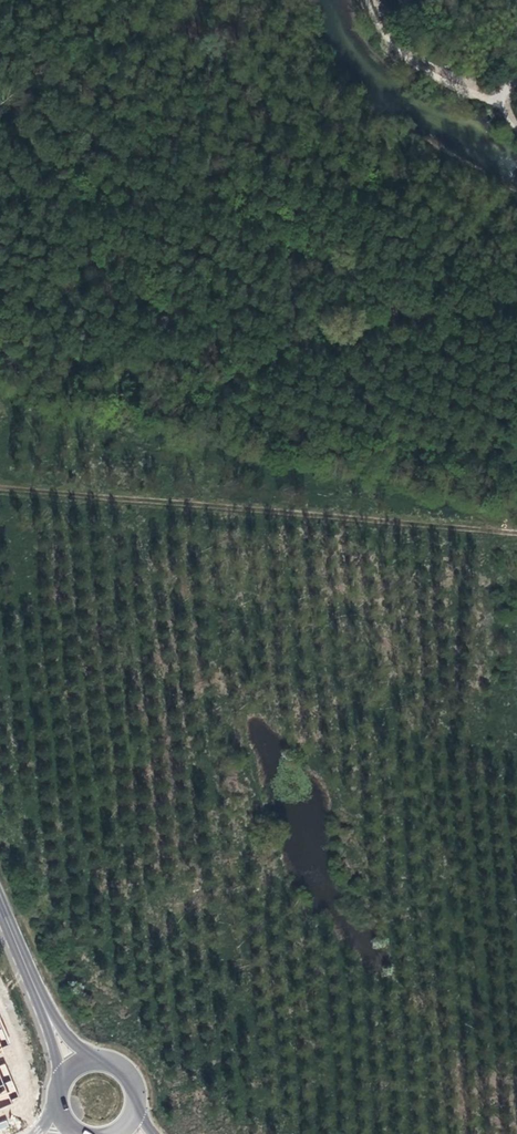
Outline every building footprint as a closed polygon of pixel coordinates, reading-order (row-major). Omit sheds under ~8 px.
[(10,1049),(0,1021),(0,1052),(10,1049)] [(18,1101),(5,1061),(0,1063),(0,1107),(18,1101)] [(0,1115),(0,1131),(9,1126),(3,1114),(0,1115)]
